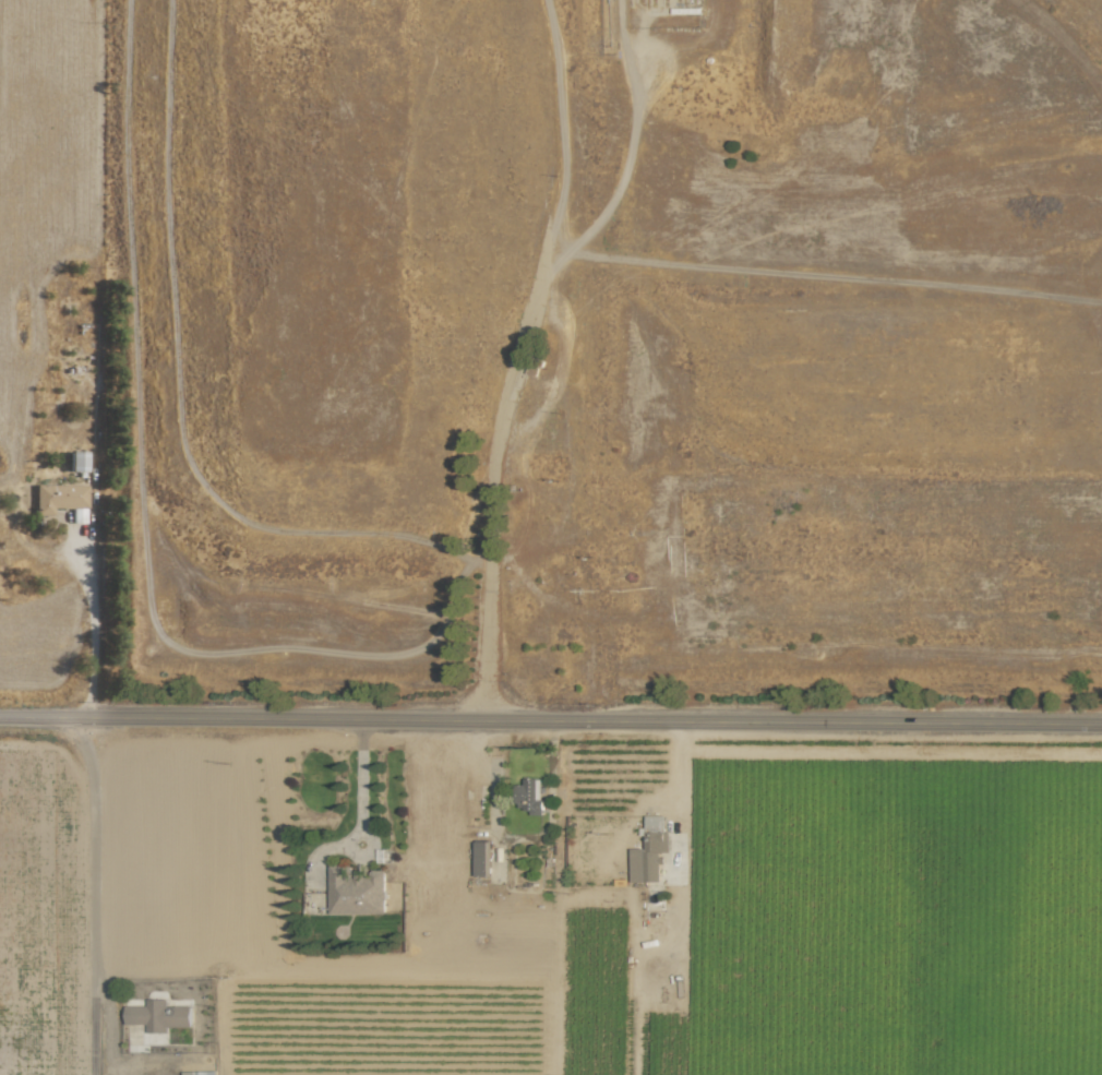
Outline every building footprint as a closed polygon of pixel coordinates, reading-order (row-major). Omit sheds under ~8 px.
[(86,472),(86,452),(70,452),(69,471),(86,472)] [(87,485),(36,485),(36,515),(52,515),(52,508),(87,508),(87,485)] [(72,523),(85,523),(85,509),(73,509),(72,523)] [(541,815),(542,781),(517,780),(516,807),(530,808),(530,815),(541,815)] [(662,882),(662,854),(670,854),(670,832),(664,832),(664,815),(645,815),(645,848),(630,848),(631,882),(662,882)] [(492,842),(475,842),(474,876),(491,876),(492,842)] [(330,866),(331,915),(385,913),(384,870),(367,870),(353,871),(353,865),(330,866)] [(127,1024),(147,1024),(147,1033),(167,1032),(167,1027),(191,1027),(191,1006),(167,1006),(167,999),(148,999),(148,1006),(127,1006),(127,1024)]
